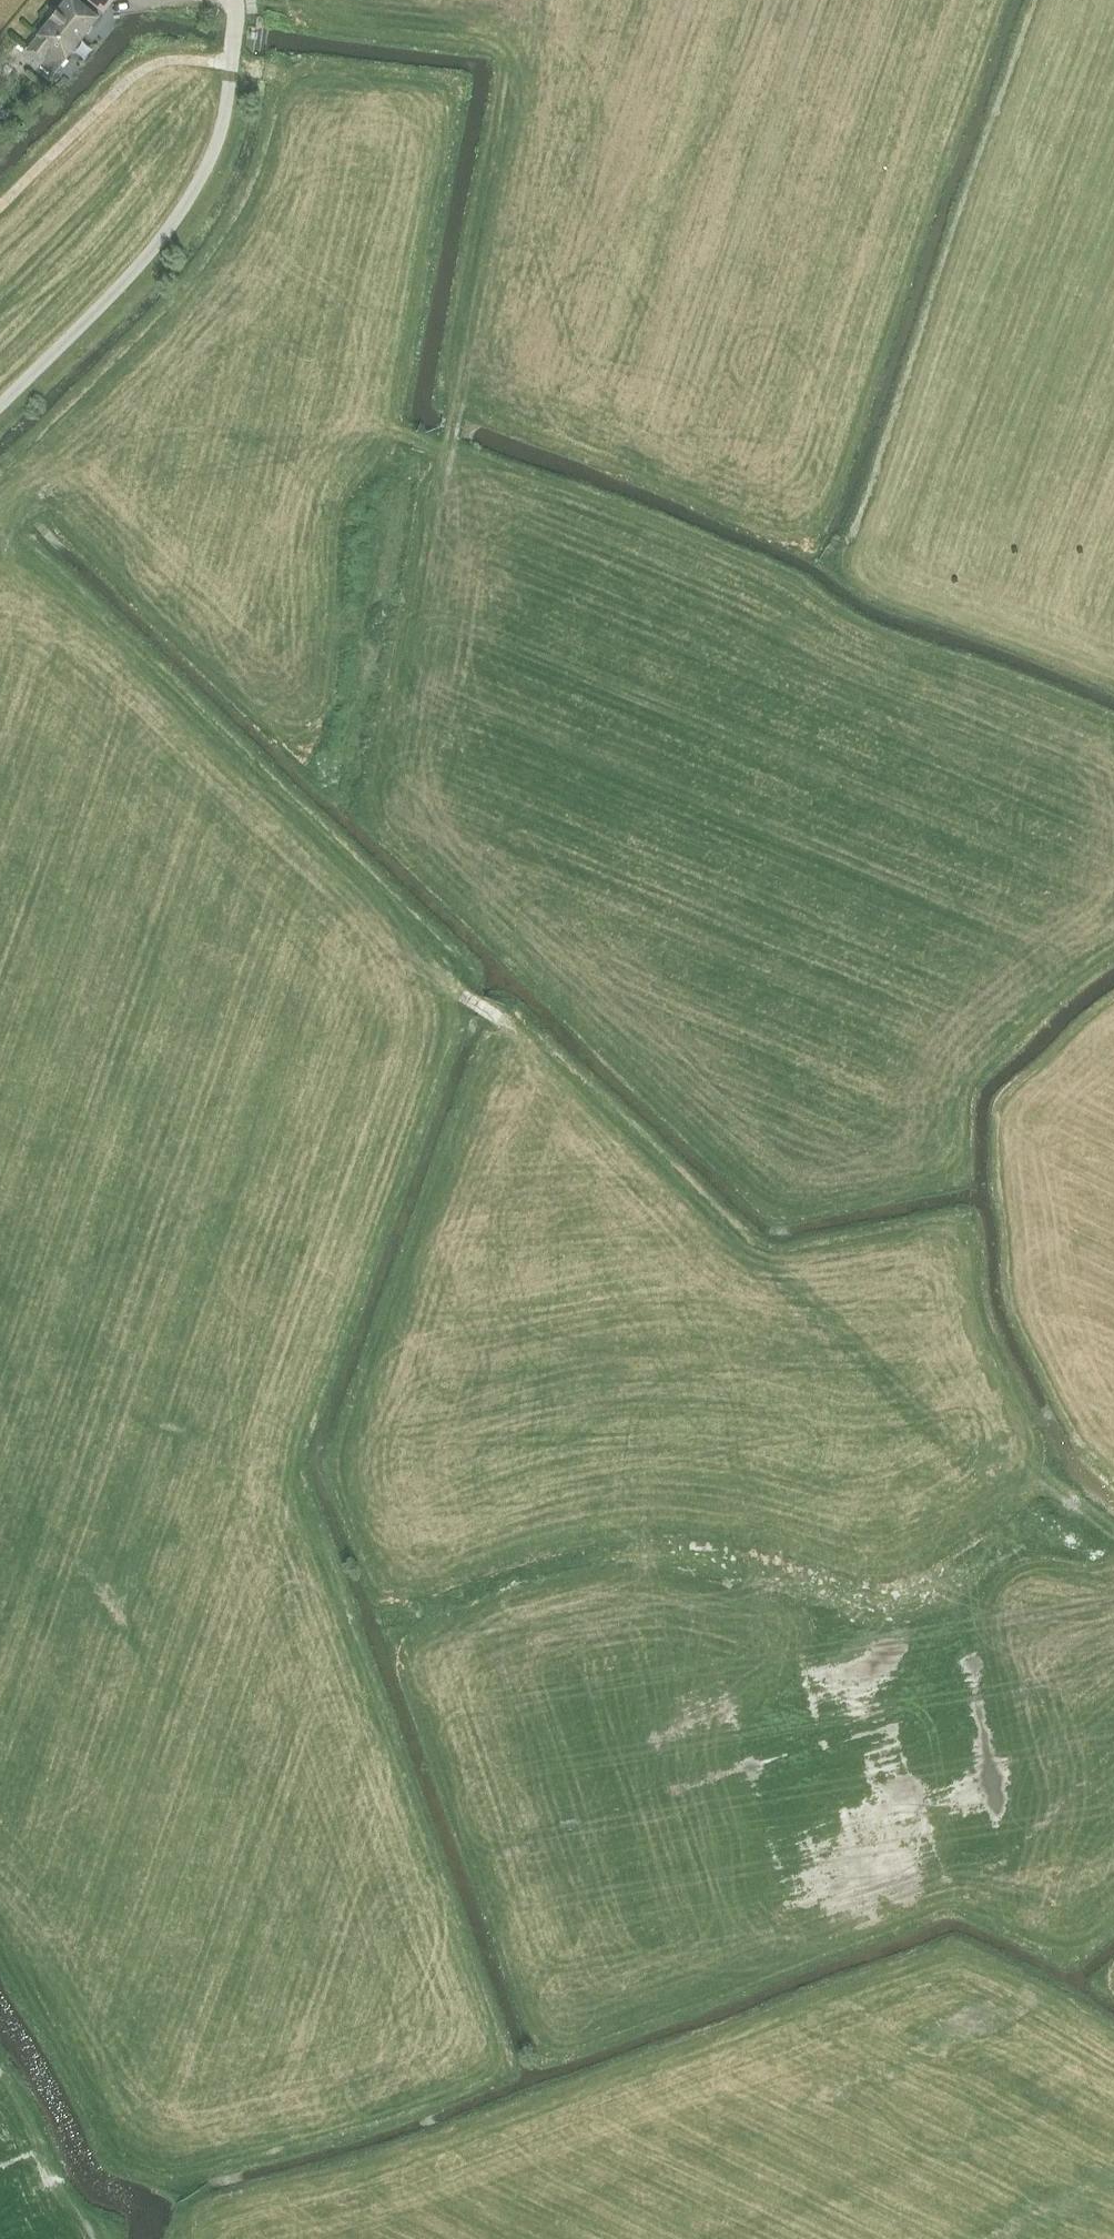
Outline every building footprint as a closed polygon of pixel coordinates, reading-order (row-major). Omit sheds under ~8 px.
[(80,0),(64,0),(25,49),(53,72),(98,15),(80,0)] [(105,11),(113,0),(91,0),(105,11)]
